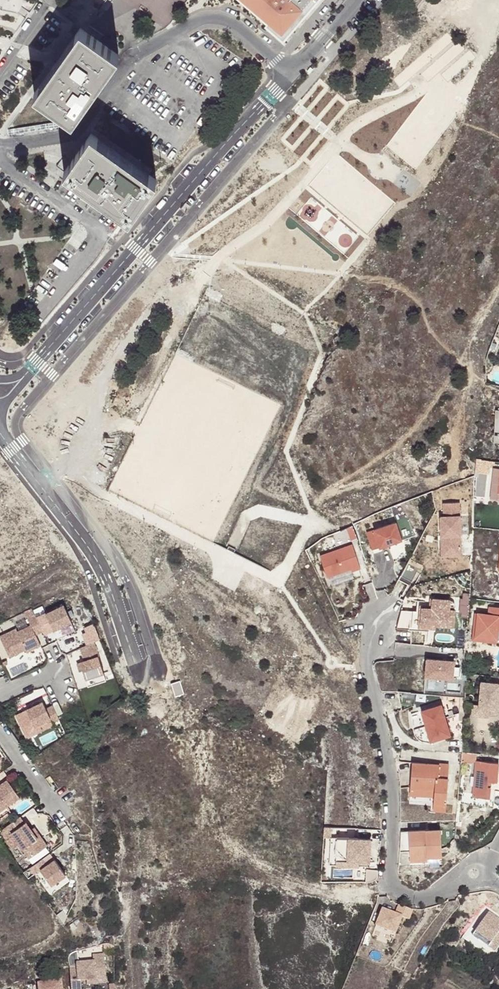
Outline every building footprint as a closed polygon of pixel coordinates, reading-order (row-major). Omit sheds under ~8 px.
[(282,33),(311,0),(243,0),(282,33)] [(121,54),(84,27),(38,92),(76,119),(121,54)] [(159,177),(94,132),(71,162),(63,157),(58,164),(66,169),(67,170),(132,216),(159,177)] [(457,502),(442,504),(443,517),(440,517),(443,557),(463,555),(457,502)] [(396,522),(367,532),(373,549),(402,540),(396,522)] [(350,547),(318,558),(325,579),(349,571),(350,573),(358,570),(350,547)] [(419,568),(407,561),(397,579),(410,585),(419,568)] [(452,600),(434,598),(433,608),(424,607),(422,625),(455,627),(456,610),(451,610),(452,600)] [(64,606),(37,619),(43,632),(45,635),(54,631),(72,623),(64,606)] [(495,606),(495,613),(487,612),(477,611),(475,634),(488,636),(498,637),(498,606),(495,606)] [(0,638),(9,658),(25,650),(27,653),(41,646),(36,635),(43,632),(37,619),(32,608),(24,612),(31,626),(18,632),(17,630),(0,638)] [(72,623),(54,631),(59,641),(77,633),(72,623)] [(67,648),(70,654),(80,650),(77,643),(67,648)] [(80,650),(84,662),(80,663),(83,671),(86,680),(92,678),(97,677),(104,674),(94,643),(80,650)] [(454,662),(428,660),(427,677),(453,679),(454,662)] [(479,702),(479,705),(489,706),(498,706),(498,690),(498,681),(481,679),(479,702)] [(176,698),(186,695),(181,681),(171,684),(176,698)] [(411,694),(396,693),(395,713),(411,707),(411,694)] [(26,710),(34,726),(50,719),(52,723),(59,720),(53,706),(46,709),(43,702),(26,710)] [(479,705),(479,702),(473,702),(472,713),(488,714),(489,706),(479,705)] [(436,705),(416,711),(424,741),(444,735),(436,705)] [(34,726),(26,710),(17,715),(26,735),(52,723),(50,719),(34,726)] [(459,757),(476,758),(476,751),(459,750),(459,757)] [(476,758),(472,793),(488,795),(490,784),(487,783),(487,778),(490,779),(498,780),(498,761),(476,758)] [(438,765),(412,763),(411,788),(435,789),(435,803),(447,804),(448,778),(438,778),(438,765)] [(20,797),(7,779),(0,785),(0,811),(20,797)] [(0,830),(0,831),(12,848),(19,843),(30,858),(47,845),(41,836),(38,838),(31,829),(25,821),(24,823),(19,816),(6,826),(6,825),(3,828),(0,830)] [(38,838),(41,836),(34,827),(31,829),(38,838)] [(322,838),(331,838),(331,828),(323,827),(322,838)] [(439,832),(408,832),(408,851),(408,859),(439,859),(439,832)] [(371,840),(331,838),(330,865),(370,868),(371,840)] [(43,857),(47,863),(55,857),(50,851),(43,857)] [(43,857),(30,865),(35,872),(41,867),(51,883),(66,873),(55,857),(47,863),(43,857)] [(409,913),(395,907),(391,916),(379,911),(372,928),(391,936),(398,919),(405,922),(409,913)] [(62,910),(56,914),(62,923),(64,919),(66,916),(62,910)] [(488,912),(475,931),(490,942),(488,945),(496,951),(498,946),(498,919),(488,912)] [(69,968),(70,988),(80,988),(80,982),(85,982),(105,980),(103,956),(92,957),(93,963),(76,965),(76,967),(69,968)]
